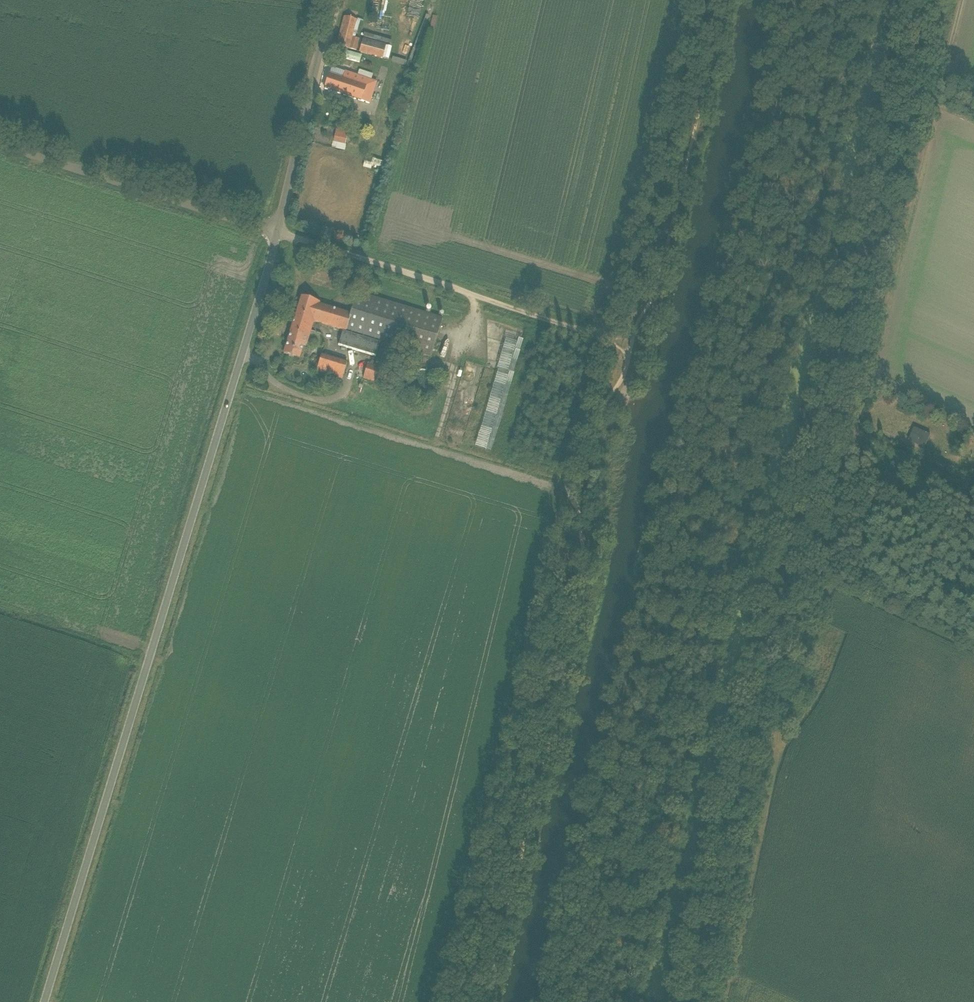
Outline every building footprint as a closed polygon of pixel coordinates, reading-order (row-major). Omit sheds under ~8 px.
[(347,48),(354,19),(345,17),(337,46),(347,48)] [(416,53),(425,30),(419,28),(414,39),(409,37),(406,43),(412,45),(410,50),(416,53)] [(389,60),(393,45),(364,37),(360,52),(389,60)] [(330,74),(325,89),(369,104),(377,82),(346,72),(332,67),(330,74)] [(348,132),(336,129),(333,142),(345,145),(348,132)] [(430,357),(442,318),(357,292),(351,314),(345,331),(430,357)] [(314,321),(345,331),(351,314),(319,304),(319,302),(301,297),(284,354),(299,359),(304,345),(306,346),(314,321)] [(380,343),(342,332),(338,345),(376,357),(380,343)] [(323,373),(328,356),(322,354),(317,371),(323,373)] [(368,363),(364,380),(381,383),(385,367),(368,363)] [(909,440),(928,448),(934,435),(914,427),(909,440)]
